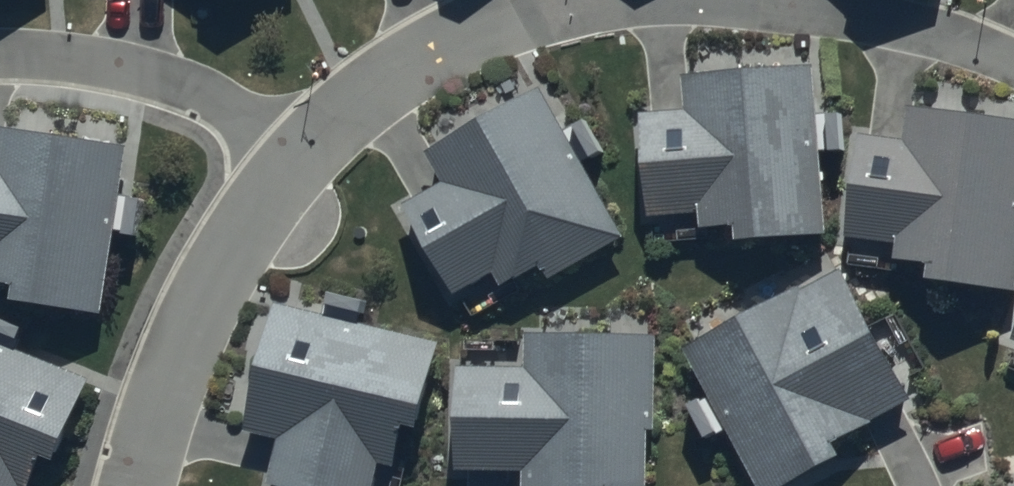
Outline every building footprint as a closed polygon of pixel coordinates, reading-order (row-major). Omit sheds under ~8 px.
[(843,119),(824,122),(818,70),(682,85),(686,122),(644,127),(655,225),(708,221),(709,231),(743,227),(746,251),(837,240),(827,154),(847,152),(843,119)] [(567,136),(546,99),(435,163),(452,192),(413,214),(461,296),(496,275),(508,295),(544,274),(553,289),(632,244),(589,171),(607,161),(586,125),(567,136)] [(853,253),(906,258),(905,270),(937,272),(936,283),(1013,290),(1013,125),(910,116),(906,153),(862,149),(853,253)] [(130,206),(138,159),(16,138),(10,172),(0,171),(0,268),(1,268),(0,273),(0,302),(79,315),(81,304),(118,310),(130,237),(150,241),(155,210),(130,206)] [(848,267),(678,358),(700,398),(682,407),(705,450),(730,437),(756,485),(805,485),(844,465),(835,449),(921,403),(848,267)] [(278,309),(249,438),(287,446),(278,485),(381,485),(384,471),(401,474),(410,436),(428,440),(449,347),(278,309)] [(22,356),(29,337),(0,326),(0,485),(34,485),(44,462),(65,470),(97,385),(22,356)] [(646,395),(647,347),(524,343),(523,378),(467,376),(464,472),(527,474),(526,485),(648,485),(650,426),(671,426),(672,395),(646,395)]
